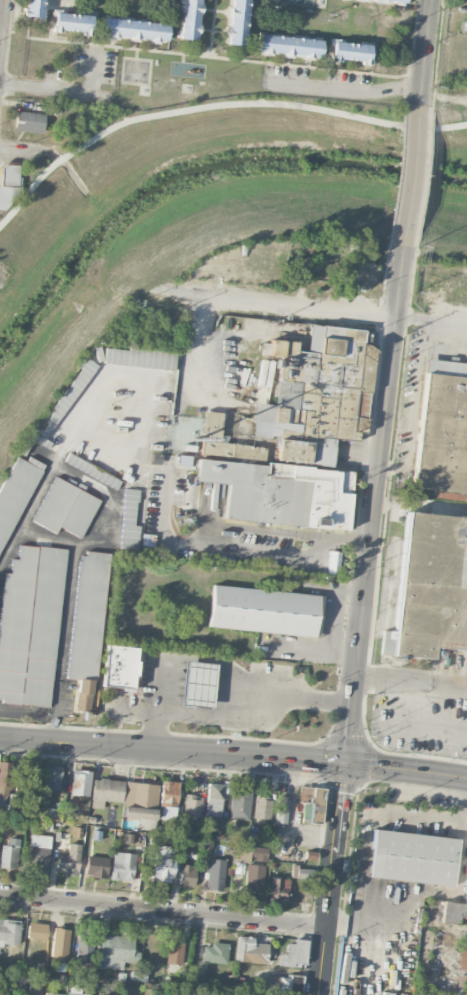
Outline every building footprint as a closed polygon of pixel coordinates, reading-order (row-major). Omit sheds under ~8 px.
[(45,0),(25,0),(24,16),(43,18),(45,0)] [(197,40),(202,0),(181,0),(178,38),(197,40)] [(249,0),(230,0),(227,44),(246,46),(249,0)] [(54,32),(91,34),(92,14),(55,13),(54,32)] [(168,23),(104,17),(102,36),(166,43),(168,23)] [(320,58),(321,38),(257,34),(256,54),(320,58)] [(368,63),(370,43),(332,41),(331,61),(368,63)] [(43,133),(45,113),(16,111),(15,131),(43,133)] [(16,210),(17,165),(0,165),(0,210),(16,210)] [(332,466),(334,439),(358,441),(358,433),(366,434),(373,348),(362,344),(363,329),(309,325),(307,352),(296,351),(297,342),(269,340),(268,356),(274,357),(280,359),(279,377),(276,383),(275,398),(273,404),(253,403),(251,437),(262,438),(261,444),(263,445),(277,446),(276,461),(332,466)] [(103,362),(156,369),(158,354),(105,347),(103,362)] [(425,358),(412,488),(466,494),(466,363),(425,358)] [(46,417),(56,424),(97,365),(87,359),(46,417)] [(347,530),(352,471),(263,463),(265,447),(219,443),(222,413),(204,411),(200,459),(197,459),(195,481),(227,484),(224,520),(347,530)] [(121,480),(69,453),(65,462),(117,489),(121,480)] [(28,457),(26,461),(12,455),(0,482),(0,556),(42,463),(28,457)] [(178,467),(190,468),(191,456),(179,455),(178,467)] [(100,499),(55,476),(33,521),(56,533),(59,527),(81,538),(100,499)] [(184,508),(176,508),(176,517),(190,517),(191,483),(184,482),(184,508)] [(139,550),(140,526),(136,526),(138,490),(124,489),(121,549),(139,550)] [(405,512),(395,631),(382,630),(380,654),(432,659),(433,647),(462,650),(466,591),(466,589),(455,588),(457,568),(466,569),(466,518),(405,512)] [(66,549),(20,544),(18,559),(12,558),(11,573),(4,572),(0,611),(0,701),(50,706),(66,549)] [(109,553),(80,550),(67,678),(79,679),(75,711),(93,712),(109,553)] [(213,586),(209,627),(320,637),(323,595),(213,586)] [(136,647),(104,645),(102,687),(134,689),(136,647)] [(211,706),(215,664),(185,661),(181,703),(211,706)] [(12,762),(0,762),(0,806),(10,806),(12,762)] [(35,791),(40,769),(24,765),(19,787),(35,791)] [(59,794),(60,768),(43,767),(42,794),(59,794)] [(88,796),(90,771),(72,769),(69,794),(88,796)] [(90,808),(102,808),(102,801),(121,802),(123,780),(92,779),(90,808)] [(158,785),(125,781),(121,817),(154,821),(158,785)] [(176,808),(178,782),(161,781),(159,807),(176,808)] [(206,817),(221,817),(222,784),(207,783),(206,817)] [(297,804),(304,805),(302,822),(320,824),(325,789),(300,786),(297,804)] [(228,818),(248,821),(252,792),(232,789),(228,818)] [(200,820),(201,795),(184,795),(183,820),(200,820)] [(270,819),(271,797),(254,796),(253,818),(270,819)] [(286,823),(288,799),(277,799),(276,823),(286,823)] [(453,886),(458,838),(373,830),(368,877),(453,886)] [(50,836),(30,835),(29,863),(36,863),(36,871),(49,872),(50,836)] [(20,839),(8,838),(7,845),(2,845),(0,862),(0,868),(17,869),(20,839)] [(78,875),(79,844),(67,844),(67,853),(57,853),(56,874),(78,875)] [(267,862),(268,847),(236,845),(236,861),(267,862)] [(111,880),(133,881),(134,853),(112,852),(111,880)] [(105,878),(108,858),(87,855),(84,875),(105,878)] [(150,880),(170,883),(174,859),(154,856),(150,880)] [(205,890),(224,890),(225,860),(207,859),(205,890)] [(263,890),(264,865),(246,864),(245,889),(263,890)] [(195,887),(195,865),(179,865),(178,886),(195,887)] [(311,879),(311,869),(292,868),(292,878),(311,879)] [(288,903),(289,879),(271,878),(270,902),(288,903)] [(1,952),(2,944),(19,945),(20,920),(0,919),(0,952),(1,952)] [(48,924),(28,923),(27,939),(47,940),(48,924)] [(67,958),(68,929),(52,928),(51,957),(67,958)] [(122,970),(123,960),(132,961),(134,936),(100,933),(97,968),(122,970)] [(460,933),(458,987),(466,987),(466,933),(460,933)] [(75,961),(90,964),(94,938),(78,936),(75,961)] [(236,962),(267,964),(268,943),(254,943),(254,937),(237,936),(236,962)] [(183,965),(184,939),(167,939),(166,964),(183,965)] [(278,966),(304,967),(305,941),(287,940),(286,954),(279,954),(278,966)] [(202,963),(227,964),(228,944),(203,943),(202,963)] [(146,980),(146,972),(131,971),(130,980),(146,980)] [(288,994),(290,994),(291,977),(268,977),(268,994),(288,994)] [(31,982),(30,994),(41,994),(41,983),(31,982)] [(89,994),(78,994),(79,986),(67,985),(66,994),(89,994)]
